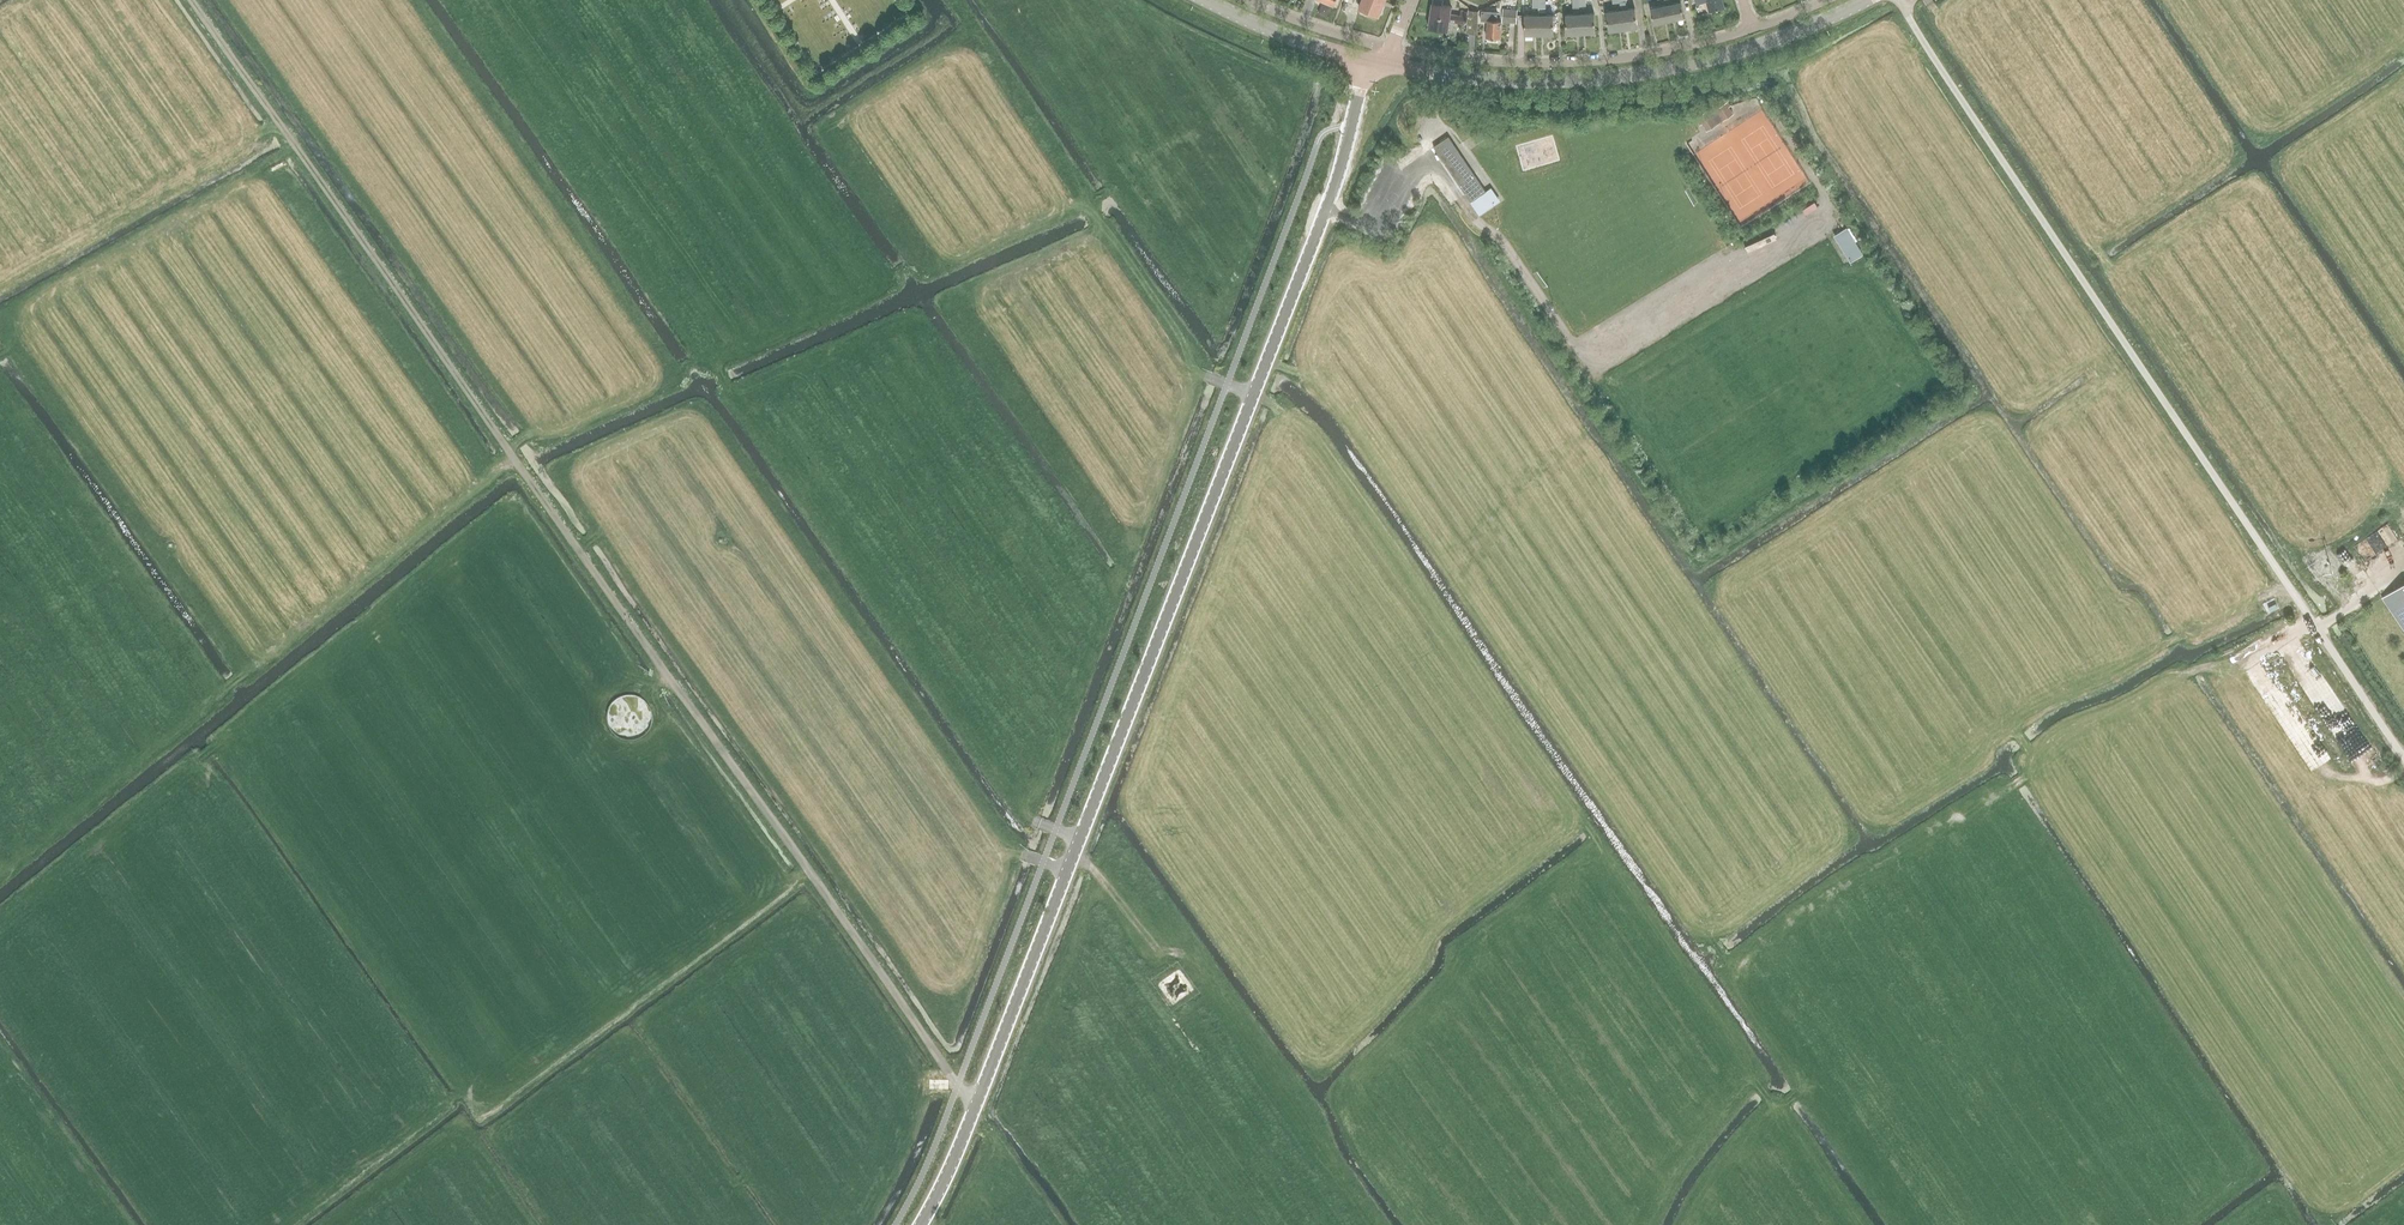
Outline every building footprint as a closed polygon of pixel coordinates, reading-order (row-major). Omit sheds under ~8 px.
[(1385,0),(1362,0),(1359,7),(1369,11),(1368,14),(1377,18),(1378,15),(1379,15),(1385,0)] [(1443,0),(1433,0),(1432,3),(1428,27),(1447,30),(1449,21),(1466,23),(1468,12),(1460,11),(1459,15),(1450,14),(1451,6),(1442,5),(1443,0)] [(1669,20),(1666,5),(1665,0),(1657,0),(1659,6),(1650,8),(1654,23),(1669,20)] [(1669,20),(1684,17),(1681,1),(1672,3),(1672,0),(1665,0),(1666,5),(1669,20)] [(1722,0),(1696,0),(1697,4),(1706,1),(1709,11),(1724,7),(1722,0)] [(1609,31),(1623,29),(1619,2),(1613,3),(1614,10),(1606,12),(1609,31)] [(1619,2),(1623,29),(1637,27),(1635,8),(1627,9),(1626,2),(1619,2)] [(1581,33),(1580,13),(1579,6),(1573,6),(1573,14),(1565,14),(1566,34),(1581,33)] [(1539,15),(1539,34),(1553,34),(1553,15),(1545,15),(1545,7),(1539,7),(1539,15)] [(1516,23),(1518,10),(1503,9),(1502,22),(1516,23)] [(1476,34),(1477,28),(1478,10),(1469,10),(1468,22),(1467,33),(1476,34)] [(1500,38),(1501,21),(1497,20),(1497,12),(1481,10),(1481,20),(1488,21),(1486,37),(1500,38)] [(1580,13),(1581,33),(1595,32),(1594,13),(1580,13)] [(1524,34),(1539,34),(1539,15),(1524,15),(1524,34)] [(1732,111),(1728,106),(1730,105),(1728,101),(1716,109),(1714,106),(1695,117),(1700,125),(1702,123),(1705,128),(1716,122),(1715,121),(1721,118),(1732,111)] [(1484,137),(1480,131),(1472,136),(1477,142),(1484,137)] [(1486,191),(1448,136),(1433,147),(1479,215),(1499,202),(1490,189),(1486,191)] [(1848,227),(1836,235),(1851,260),(1863,253),(1848,227)] [(1604,454),(1612,464),(1618,460),(1611,449),(1604,454)] [(2383,597),(2403,628),(2403,583),(2383,597)] [(644,700),(642,698),(639,697),(638,696),(636,695),(634,695),(632,694),(630,694),(628,694),(626,694),(624,695),(623,695),(621,696),(620,696),(619,697),(617,698),(615,699),(614,700),(613,701),(611,703),(610,704),(609,706),(608,708),(608,709),(607,711),(607,712),(607,714),(606,716),(606,718),(606,719),(607,721),(607,723),(608,724),(608,726),(609,727),(609,728),(610,730),(611,731),(612,733),(613,734),(615,735),(617,736),(619,737),(622,739),(624,739),(625,740),(627,740),(630,740),(632,740),(634,739),(635,739),(637,738),(640,737),(641,737),(642,736),(645,734),(646,733),(647,732),(648,730),(649,729),(650,727),(650,726),(651,725),(651,722),(652,721),(652,719),(652,718),(652,716),(652,714),(652,713),(651,711),(650,708),(650,707),(649,706),(648,704),(647,703),(646,702),(645,701),(644,700)]
